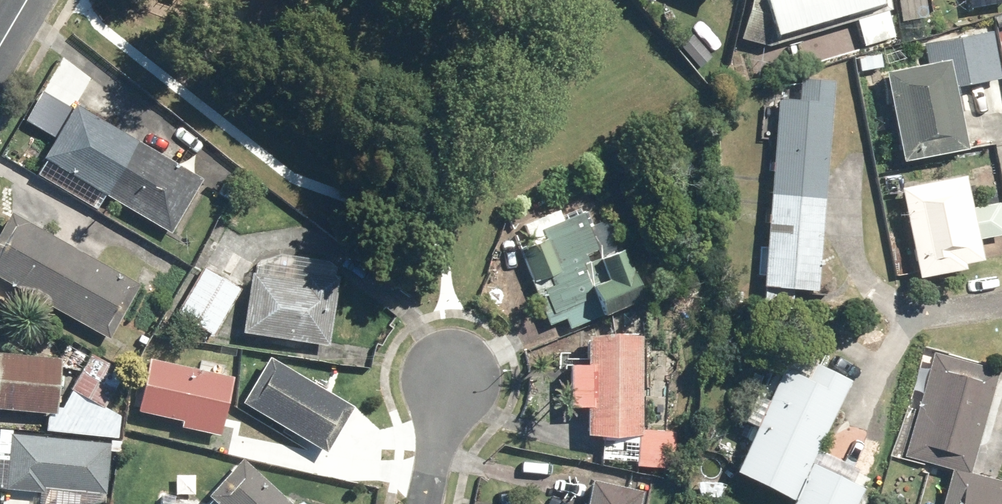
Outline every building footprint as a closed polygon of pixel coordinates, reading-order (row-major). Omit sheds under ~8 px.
[(760,40),(876,8),(874,0),(750,0),(760,40)] [(897,22),(924,18),(921,0),(893,0),(897,22)] [(989,33),(947,41),(955,83),(997,75),(989,33)] [(940,64),(876,75),(893,166),(956,155),(940,64)] [(796,79),(794,104),(774,102),(756,290),(813,296),(830,107),(827,107),(830,82),(796,79)] [(199,181),(69,106),(36,162),(166,237),(199,181)] [(972,264),(955,178),(892,191),(910,282),(953,274),(952,268),(972,264)] [(514,237),(549,333),(640,301),(605,204),(514,237)] [(7,212),(0,225),(0,282),(104,340),(136,284),(7,212)] [(237,289),(198,269),(173,317),(211,337),(237,289)] [(331,288),(332,279),(299,274),(298,283),(245,276),(236,336),(323,348),(331,288)] [(674,432),(635,432),(636,339),(577,338),(577,370),(559,370),(558,411),(578,411),(578,438),(633,438),(633,471),(674,471),(674,432)] [(994,370),(931,352),(901,457),(964,475),(994,370)] [(845,382),(785,353),(726,476),(785,503),(786,503),(845,382)] [(0,354),(0,412),(50,416),(54,358),(0,354)] [(152,354),(140,406),(181,415),(179,423),(219,432),(233,372),(152,354)] [(274,356),(246,398),(325,450),(353,408),(274,356)] [(7,429),(3,483),(40,486),(41,480),(105,486),(109,437),(7,429)] [(814,452),(787,503),(853,503),(866,478),(814,452)] [(236,462),(200,501),(204,503),(281,503),(236,462)] [(938,503),(1001,503),(1001,489),(948,472),(938,503)] [(638,492),(585,481),(580,503),(635,503),(638,492)]
